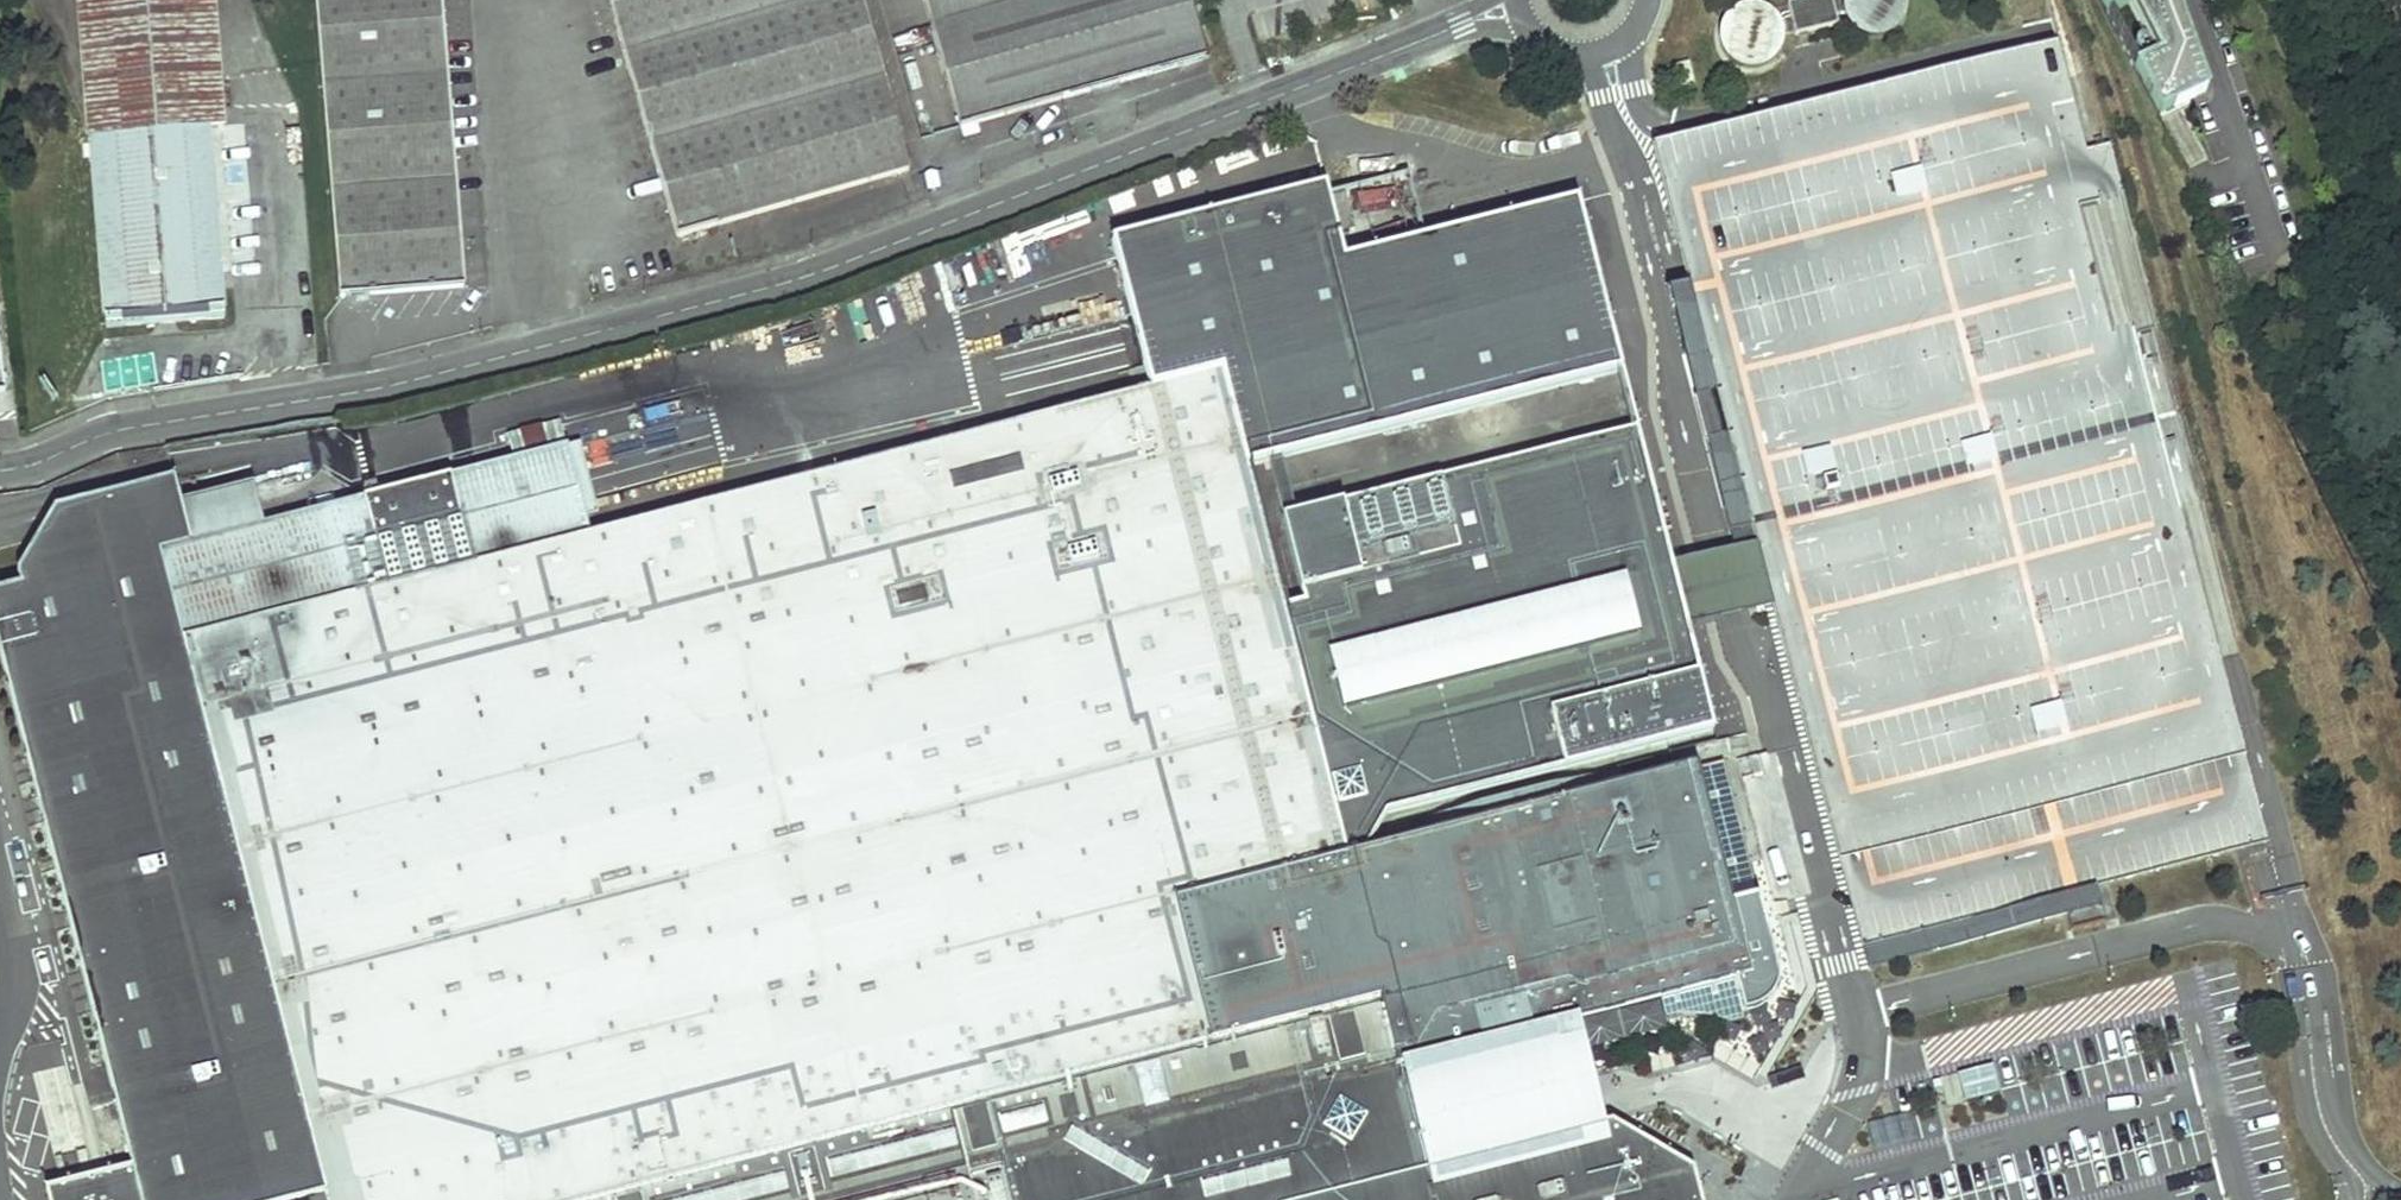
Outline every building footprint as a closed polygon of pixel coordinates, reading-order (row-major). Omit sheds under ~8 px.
[(78,4),(107,333),(225,323),(217,217),(245,214),(236,131),(209,133),(209,130),(223,128),(211,0),(117,0),(78,4)] [(342,306),(463,296),(441,0),(318,0),(342,306)] [(675,240),(905,172),(901,157),(857,0),(608,0),(675,240)] [(963,128),(1211,59),(1194,0),(927,0),(963,128)] [(1790,48),(1774,0),(1751,0),(1711,13),(1728,68),(1790,48)] [(1788,5),(1795,34),(1837,24),(1831,0),(1809,0),(1788,5)] [(1913,5),(1910,0),(1844,0),(1862,33),(1913,5)] [(2105,21),(2129,9),(2156,62),(2132,74),(2154,118),(2169,111),(2203,93),(2171,0),(2095,0),(2105,21)] [(1856,959),(1864,990),(2273,880),(2292,875),(2090,177),(2076,130),(2062,134),(2043,139),(2016,41),(1636,144),(1856,959)] [(1688,60),(1675,63),(1681,86),(1693,83),(1688,60)] [(1416,203),(1434,198),(1427,176),(1409,181),(1416,203)] [(1145,405),(609,545),(585,453),(268,535),(260,500),(184,520),(178,491),(56,523),(20,586),(21,593),(0,598),(0,653),(13,702),(36,789),(139,1174),(52,1196),(53,1199),(1707,1199),(1703,1182),(1661,1158),(1619,1133),(1613,1136),(1600,1084),(1575,1090),(1567,1057),(1562,1038),(1583,1032),(1617,1023),(1669,1008),(1740,990),(1751,1028),(1767,1021),(1777,1012),(1784,996),(1784,983),(1764,908),(1737,915),(1702,776),(1613,799),(1526,822),(1368,863),(1387,823),(1407,818),(1432,812),(1492,798),(1554,783),(1613,768),(1718,741),(1702,676),(1691,635),(1682,600),(1676,578),(1640,443),(1532,472),(1491,483),(1461,490),(1292,535),(1312,616),(1293,621),(1255,480),(1622,380),(1578,213),(1426,253),(1409,188),(1328,209),(1325,200),(1123,254),(1140,333),(1129,335),(1145,405)] [(14,393),(0,288),(0,395),(14,393)] [(136,475),(169,468),(164,447),(131,454),(136,475)] [(1965,1097),(1997,1088),(1990,1061),(1957,1071),(1965,1097)]
